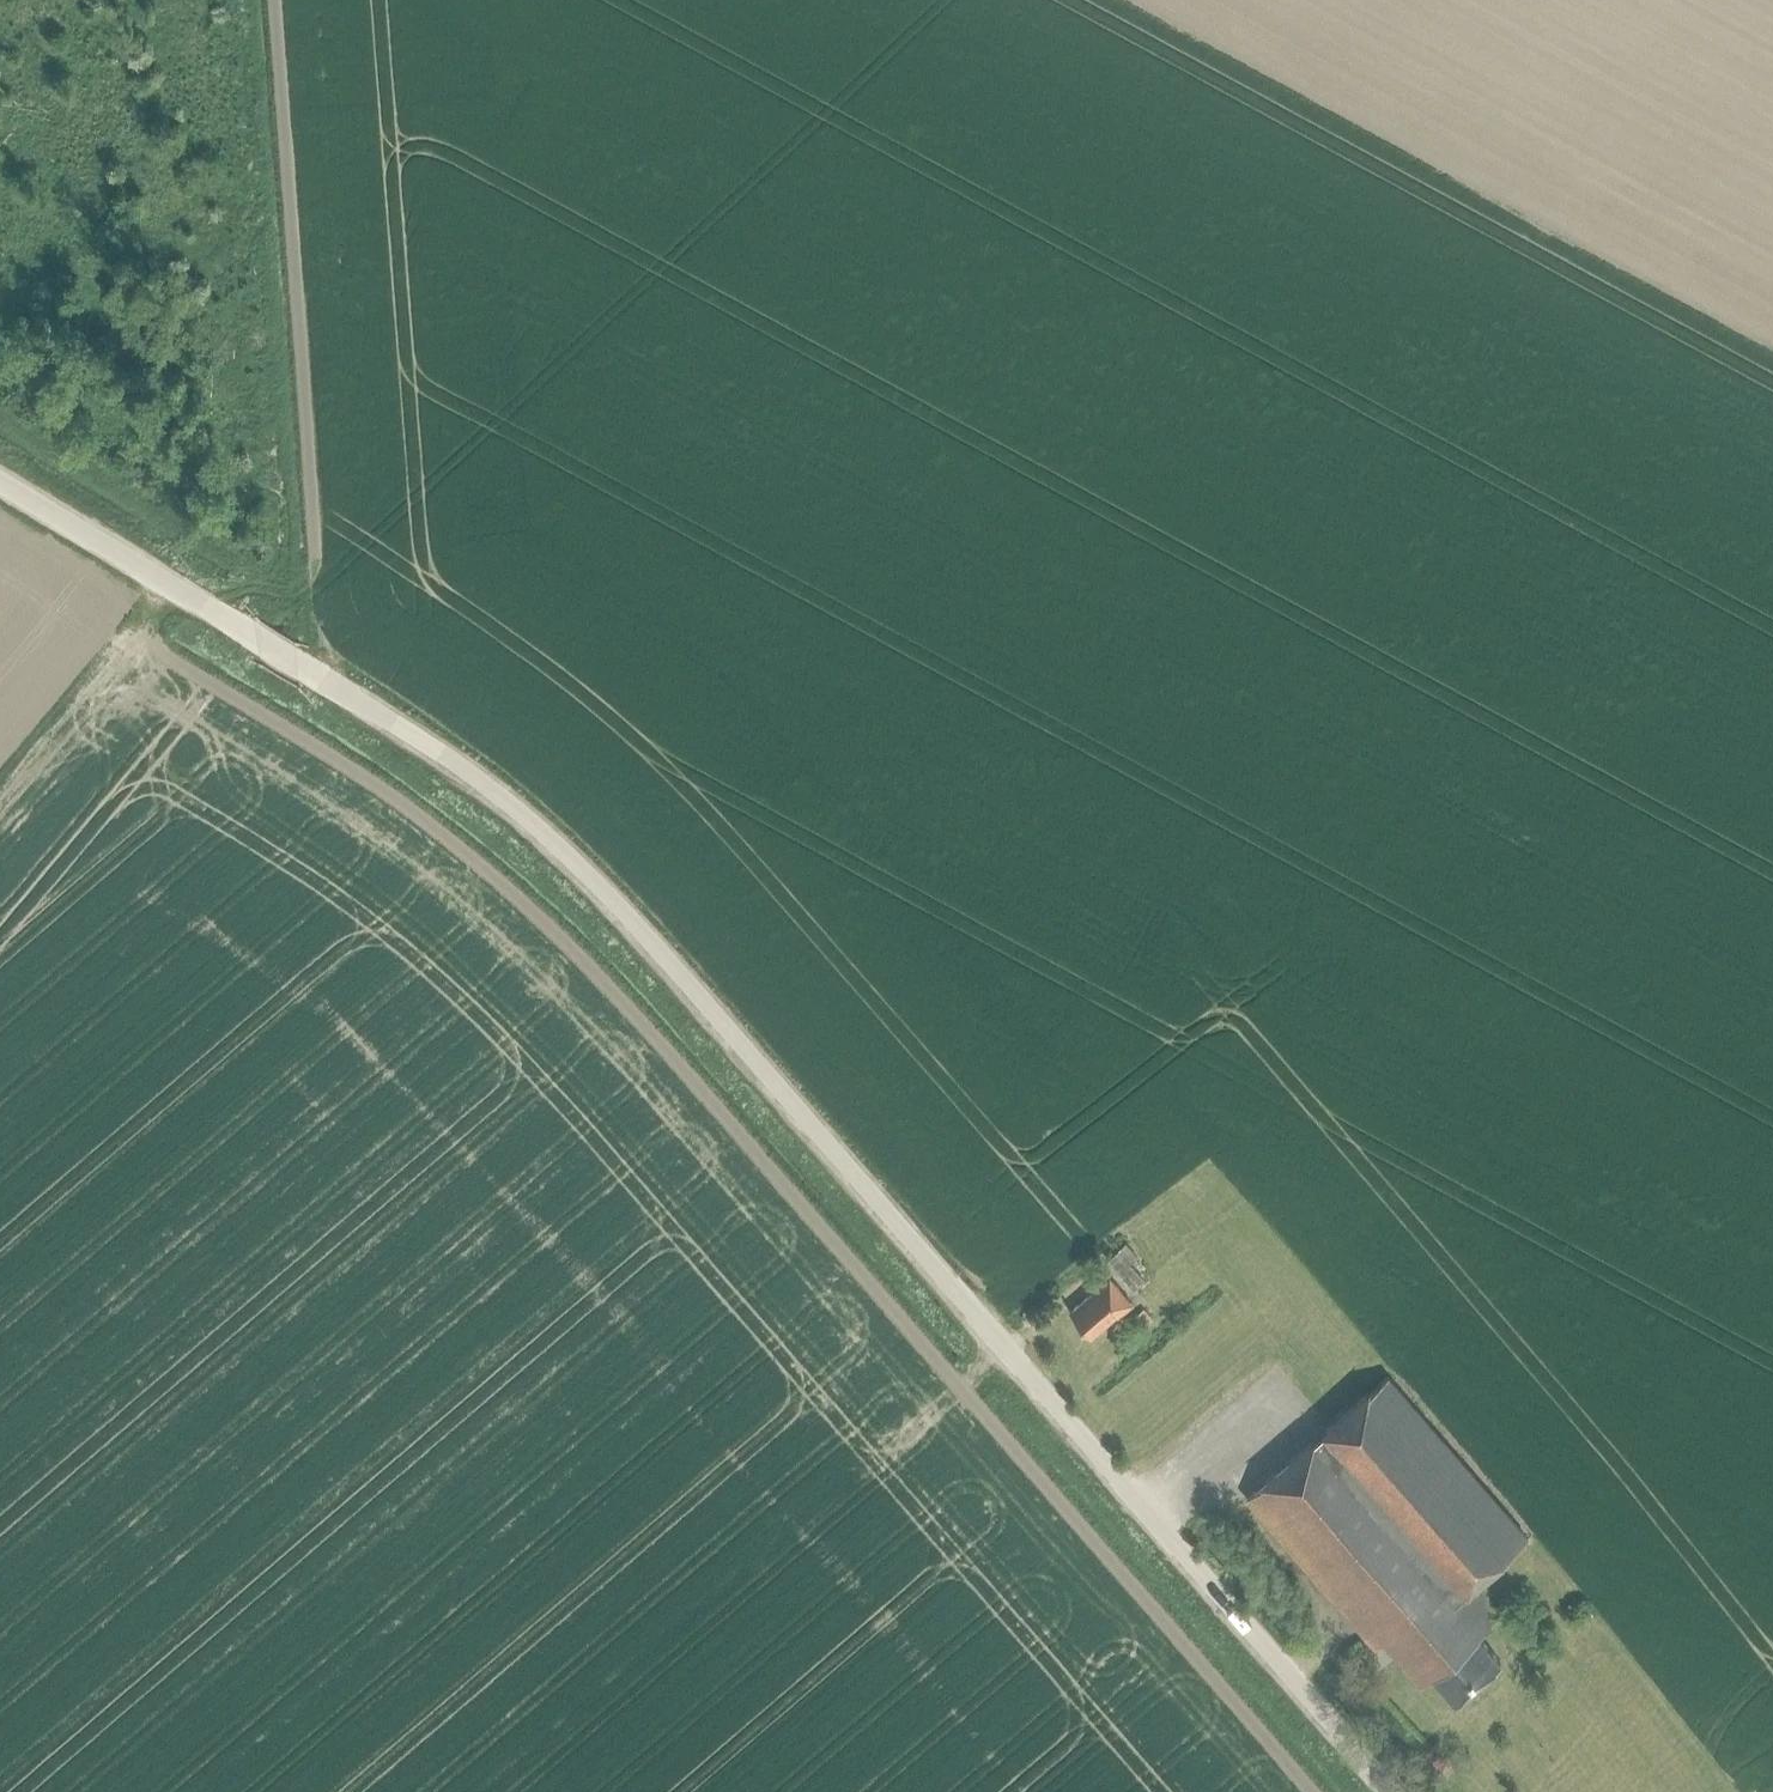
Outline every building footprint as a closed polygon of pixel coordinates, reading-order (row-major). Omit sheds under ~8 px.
[(1108,1258),(1134,1290),(1145,1280),(1131,1263),(1138,1257),(1127,1243),(1108,1258)] [(1116,1312),(1118,1314),(1132,1302),(1110,1277),(1071,1311),(1091,1334),(1116,1312)] [(1135,1316),(1145,1327),(1153,1319),(1144,1309),(1135,1316)] [(1434,1672),(1458,1700),(1503,1661),(1479,1633),(1488,1625),(1482,1593),(1474,1584),(1529,1536),(1387,1375),(1249,1496),(1380,1645),(1386,1640),(1423,1683),(1434,1672)]
